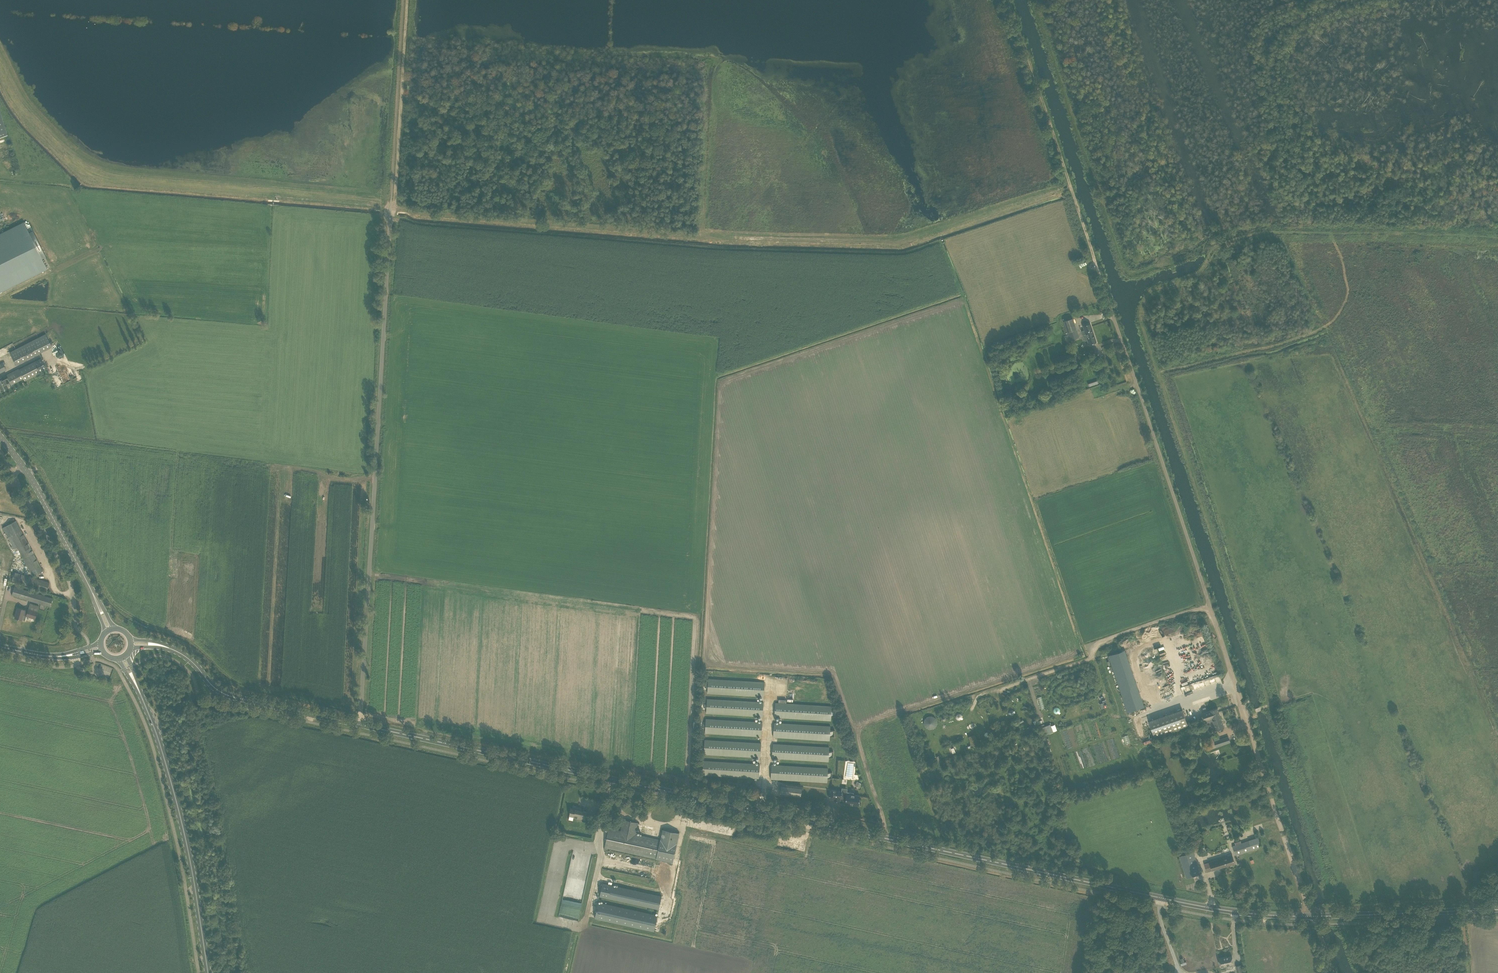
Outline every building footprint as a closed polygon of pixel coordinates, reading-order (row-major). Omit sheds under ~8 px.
[(47,269),(39,252),(42,250),(36,237),(32,239),(24,222),(1,233),(0,233),(0,292),(47,269)] [(1073,318),(1063,321),(1070,340),(1074,339),(1073,335),(1078,333),(1073,318)] [(1087,339),(1089,344),(1097,342),(1090,323),(1083,325),(1085,333),(1083,334),(1085,340),(1087,339)] [(15,364),(15,365),(52,346),(46,334),(9,353),(15,364)] [(28,364),(6,375),(7,377),(10,382),(11,385),(26,377),(27,380),(32,377),(47,370),(41,358),(28,364)] [(1,390),(6,388),(7,387),(6,384),(10,382),(9,380),(7,377),(5,379),(4,378),(0,380),(0,387),(1,390)] [(1099,383),(1098,379),(1087,383),(1089,387),(1099,383)] [(24,560),(33,576),(43,571),(16,520),(3,528),(14,549),(17,547),(22,557),(20,559),(22,561),(24,560)] [(16,582),(47,592),(49,582),(17,573),(14,572),(11,582),(16,583),(16,582)] [(14,587),(12,595),(39,603),(40,604),(40,606),(45,607),(46,605),(50,607),(53,598),(14,587)] [(22,619),(25,620),(26,616),(34,618),(38,605),(30,603),(28,610),(25,609),(25,610),(17,608),(15,618),(22,620),(22,619)] [(707,693),(764,696),(765,682),(708,679),(707,693)] [(706,713),(763,716),(763,702),(707,699),(706,713)] [(774,717),(831,720),(832,706),(775,703),(774,717)] [(1213,718),(1217,730),(1224,728),(1218,708),(1210,710),(1210,711),(1202,714),(1205,723),(1210,722),(1209,720),(1213,718)] [(1149,721),(1156,740),(1190,729),(1183,709),(1149,721)] [(922,720),(928,730),(938,725),(932,715),(922,720)] [(705,733),(761,736),(762,722),(706,719),(705,733)] [(773,737),(830,740),(830,726),(774,723),(773,737)] [(1050,724),(1044,726),(1047,734),(1053,732),(1050,724)] [(1220,740),(1218,735),(1213,737),(1215,741),(1216,746),(1230,742),(1228,737),(1220,740)] [(704,754),(760,757),(761,743),(704,740),(704,754)] [(772,758),(828,761),(829,747),(773,744),(772,758)] [(702,775),(759,778),(760,764),(703,761),(702,775)] [(771,779),(827,782),(828,768),(772,765),(771,779)] [(780,794),(800,797),(801,787),(782,784),(780,794)] [(836,791),(836,790),(831,790),(830,793),(829,798),(834,799),(834,800),(839,801),(839,800),(845,801),(845,804),(850,804),(859,805),(860,796),(853,795),(853,793),(846,792),(846,794),(841,793),(842,791),(841,791),(841,792),(836,791)] [(574,817),(581,819),(581,818),(585,819),(586,812),(581,810),(581,808),(573,806),(573,809),(572,808),(571,808),(570,809),(571,809),(569,815),(574,816),(574,817)] [(608,848),(673,861),(679,832),(663,829),(661,839),(635,834),(638,822),(623,819),(621,831),(609,828),(604,849),(608,850),(608,848)] [(1232,846),(1236,855),(1261,847),(1258,837),(1249,840),(1241,843),(1241,841),(1235,843),(1235,845),(1232,846)] [(1179,854),(1187,878),(1200,874),(1194,853),(1195,853),(1193,849),(1179,854)] [(1204,864),(1207,872),(1235,863),(1232,855),(1210,862),(1204,864)] [(599,896),(659,909),(662,895),(602,883),(599,896)] [(595,918),(654,931),(657,915),(598,902),(595,918)] [(570,920),(578,921),(581,907),(576,906),(576,909),(573,908),(573,911),(569,911),(569,912),(573,913),(573,915),(575,915),(574,918),(571,917),(570,920)] [(1225,957),(1219,958),(1221,969),(1226,968),(1225,966),(1234,964),(1232,956),(1225,958),(1225,957)]
